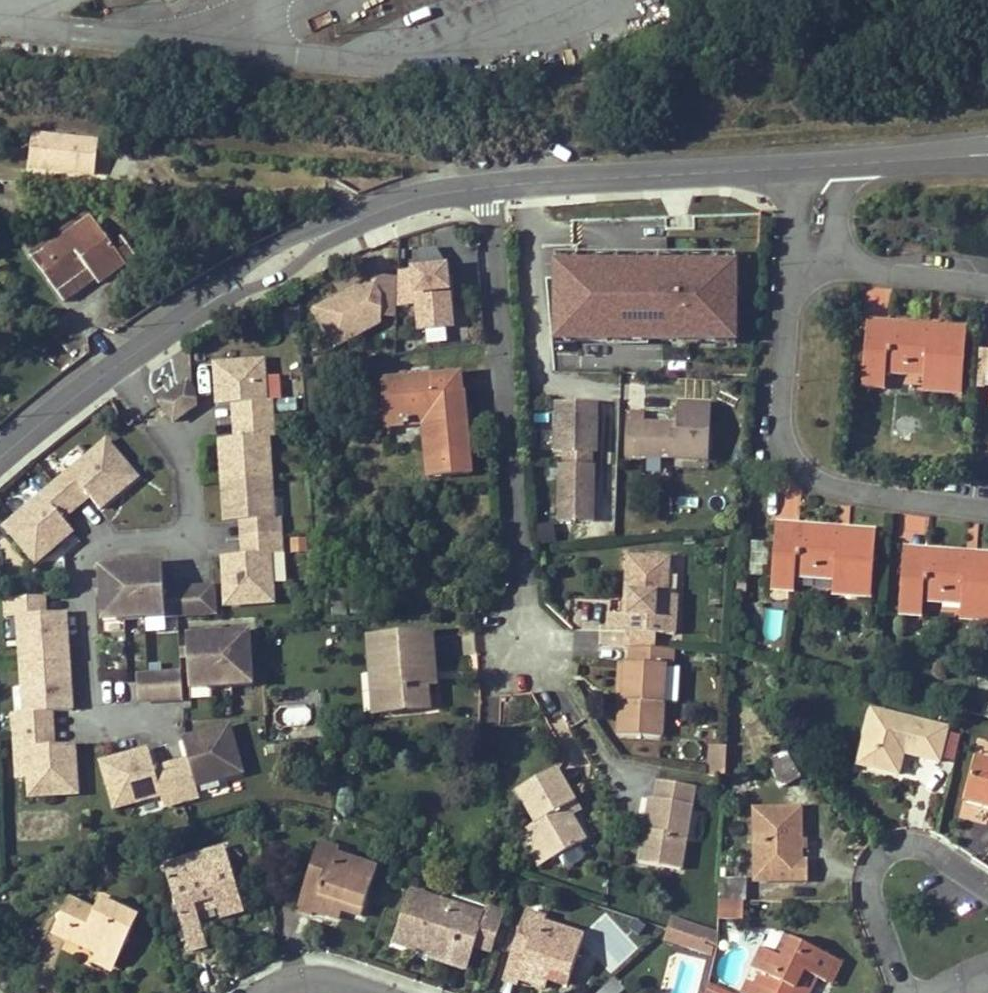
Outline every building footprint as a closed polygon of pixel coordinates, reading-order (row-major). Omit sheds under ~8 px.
[(381,0),(338,0),(343,14),(381,0)] [(99,140),(33,134),(30,169),(95,175),(99,140)] [(112,141),(99,140),(95,175),(109,176),(112,141)] [(87,268),(98,283),(125,264),(92,220),(34,261),(55,290),(87,268)] [(551,345),(739,346),(739,264),(552,263),(551,345)] [(398,271),(397,277),(396,308),(414,306),(418,333),(456,329),(448,266),(398,271)] [(373,277),(312,309),(334,351),(382,325),(383,318),(396,319),(396,308),(397,277),(373,277)] [(862,312),(889,313),(890,288),(863,287),(862,312)] [(938,335),(939,332),(967,335),(968,327),(868,319),(867,329),(904,332),(905,326),(929,328),(929,336),(938,336),(938,335)] [(939,332),(938,335),(938,336),(929,336),(929,328),(905,326),(904,332),(867,329),(863,382),(886,384),(887,377),(888,367),(909,368),(910,363),(927,365),(925,380),(925,386),(963,388),(967,335),(939,332)] [(987,374),(987,349),(981,348),(979,373),(987,374)] [(888,367),(887,377),(925,380),(927,365),(910,363),(909,368),(888,367)] [(260,364),(209,367),(210,409),(225,408),(232,407),(234,441),(228,442),(212,443),(218,526),(234,524),(241,524),(243,558),(236,559),(221,560),(224,609),(272,605),(269,557),(280,556),(278,520),(272,521),(266,440),(272,440),(269,403),(263,404),(260,364)] [(413,379),(429,377),(428,368),(411,370),(413,379)] [(460,393),(458,375),(429,377),(413,379),(385,381),(388,426),(422,424),(427,476),(469,471),(462,392),(460,393)] [(200,403),(183,379),(156,398),(173,422),(200,403)] [(886,390),(886,384),(863,382),(863,389),(886,390)] [(962,397),(963,388),(925,386),(923,395),(962,397)] [(295,412),(295,399),(276,399),(276,412),(295,412)] [(562,465),(593,466),(593,453),(599,453),(599,404),(554,404),(553,454),(562,454),(562,465)] [(626,457),(708,460),(710,405),(678,405),(676,425),(644,424),(644,414),(628,414),(626,457)] [(234,441),(232,407),(225,408),(228,442),(234,441)] [(108,444),(7,531),(39,567),(76,535),(65,523),(91,500),(102,513),(139,481),(108,444)] [(593,466),(562,465),(558,465),(558,524),(595,524),(595,466),(593,466)] [(800,486),(779,485),(778,515),(798,516),(800,486)] [(877,539),(878,530),(777,522),(776,531),(813,535),(814,530),(838,532),(838,539),(847,540),(847,536),(877,539)] [(243,558),(241,524),(234,524),(236,559),(243,558)] [(833,583),(833,590),(873,592),(877,539),(847,536),(847,540),(838,539),(838,532),(814,530),(813,535),(776,531),(771,584),(795,586),(795,580),(796,571),(819,572),(820,565),(834,567),(833,583)] [(969,552),(904,547),(903,557),(942,559),(942,554),(968,556),(969,552)] [(969,552),(968,556),(967,563),(975,563),(975,560),(987,561),(987,553),(969,552)] [(968,556),(942,554),(942,559),(903,557),(900,610),(922,611),(923,604),(923,595),(946,597),(947,589),(962,590),(960,607),(960,614),(987,616),(987,561),(975,560),(975,563),(967,563),(968,556)] [(667,558),(622,557),(621,593),(626,593),(625,613),(610,612),(609,629),(626,630),(656,631),(674,631),(676,593),(666,592),(667,558)] [(796,571),(795,580),(833,583),(834,567),(820,565),(819,572),(796,571)] [(160,568),(98,573),(102,625),(214,617),(212,590),(162,593),(160,568)] [(794,595),(795,586),(771,584),(770,592),(794,595)] [(923,595),(923,604),(960,607),(962,590),(947,589),(946,597),(923,595)] [(872,601),(873,592),(833,590),(833,598),(872,601)] [(40,599),(5,601),(7,620),(18,619),(20,667),(23,714),(12,715),(14,751),(25,751),(28,799),(76,796),(74,747),(58,748),(51,748),(49,714),(56,713),(72,712),(66,615),(48,616),(41,617),(40,599)] [(899,618),(922,620),(922,611),(900,610),(899,618)] [(960,614),(960,623),(987,624),(987,616),(960,614)] [(656,631),(626,630),(626,645),(634,645),(656,646),(656,631)] [(435,669),(432,632),(366,637),(369,676),(386,675),(389,711),(431,708),(429,682),(427,670),(435,669)] [(248,636),(185,641),(189,693),(251,688),(248,636)] [(668,661),(674,661),(675,646),(656,646),(634,645),(633,660),(629,660),(628,700),(623,699),(623,733),(666,733),(668,661)] [(628,700),(629,660),(620,660),(619,699),(623,699),(628,700)] [(435,669),(427,670),(429,682),(436,682),(435,669)] [(389,711),(386,675),(369,676),(372,712),(389,711)] [(180,679),(136,683),(137,708),(182,705),(180,679)] [(902,751),(939,760),(948,727),(872,707),(858,760),(896,771),(902,751)] [(58,748),(56,713),(49,714),(51,748),(58,748)] [(152,756),(105,771),(120,817),(166,802),(169,813),(204,802),(200,791),(246,776),(231,730),(184,745),(191,767),(159,778),(152,756)] [(724,775),(726,746),(710,746),(710,773),(724,775)] [(785,753),(770,760),(779,781),(795,774),(785,753)] [(977,760),(965,801),(987,807),(987,762),(977,760)] [(555,767),(517,791),(533,823),(525,829),(534,844),(540,842),(551,859),(584,840),(570,815),(566,806),(574,801),(555,767)] [(694,786),(658,780),(655,799),(650,830),(644,830),(639,860),(681,868),(690,809),(694,786)] [(650,830),(655,799),(648,798),(644,830),(650,830)] [(579,810),(574,801),(566,806),(570,815),(579,810)] [(807,855),(803,855),(803,809),(757,808),(757,879),(808,880),(807,855)] [(338,848),(319,841),(316,850),(334,856),(336,853),(338,848)] [(540,842),(534,844),(528,849),(538,866),(551,859),(540,842)] [(226,847),(165,865),(189,950),(206,945),(197,912),(195,905),(213,900),(214,907),(218,919),(243,912),(226,847)] [(376,866),(336,853),(334,856),(316,850),(295,909),(310,914),(312,908),(330,914),(338,893),(345,896),(341,908),(360,915),(376,866)] [(718,918),(743,919),(745,878),(720,877),(718,918)] [(449,902),(412,890),(396,934),(431,946),(427,953),(464,966),(471,944),(489,949),(500,919),(484,914),(481,921),(447,909),(449,902)] [(345,896),(338,893),(330,914),(338,916),(341,908),(345,896)] [(115,962),(136,915),(100,900),(95,910),(69,898),(53,933),(65,939),(67,936),(80,942),(79,945),(95,952),(115,962)] [(195,905),(197,912),(214,907),(213,900),(195,905)] [(447,909),(481,921),(484,914),(449,902),(447,909)] [(500,919),(503,911),(486,906),(484,914),(500,919)] [(544,918),(525,911),(520,926),(539,932),(543,922),(544,918)] [(709,930),(671,918),(668,928),(706,940),(709,930)] [(581,935),(543,922),(539,932),(520,926),(503,978),(517,983),(519,978),(536,983),(544,962),(550,965),(546,976),(566,983),(581,935)] [(714,943),(706,940),(668,928),(665,937),(711,952),(714,943)] [(427,953),(431,946),(396,934),(394,941),(427,953)] [(784,934),(774,954),(779,956),(789,937),(784,934)] [(825,980),(835,959),(789,937),(779,956),(774,954),(761,948),(741,992),(744,992),(808,992),(816,977),(825,980)] [(111,971),(115,962),(95,952),(91,961),(111,971)] [(841,962),(835,959),(825,980),(832,983),(841,962)] [(550,965),(544,962),(536,983),(543,986),(546,976),(550,965)] [(627,990),(616,977),(598,992),(599,992),(623,992),(627,990)] [(707,984),(705,992),(726,992),(707,984)]
